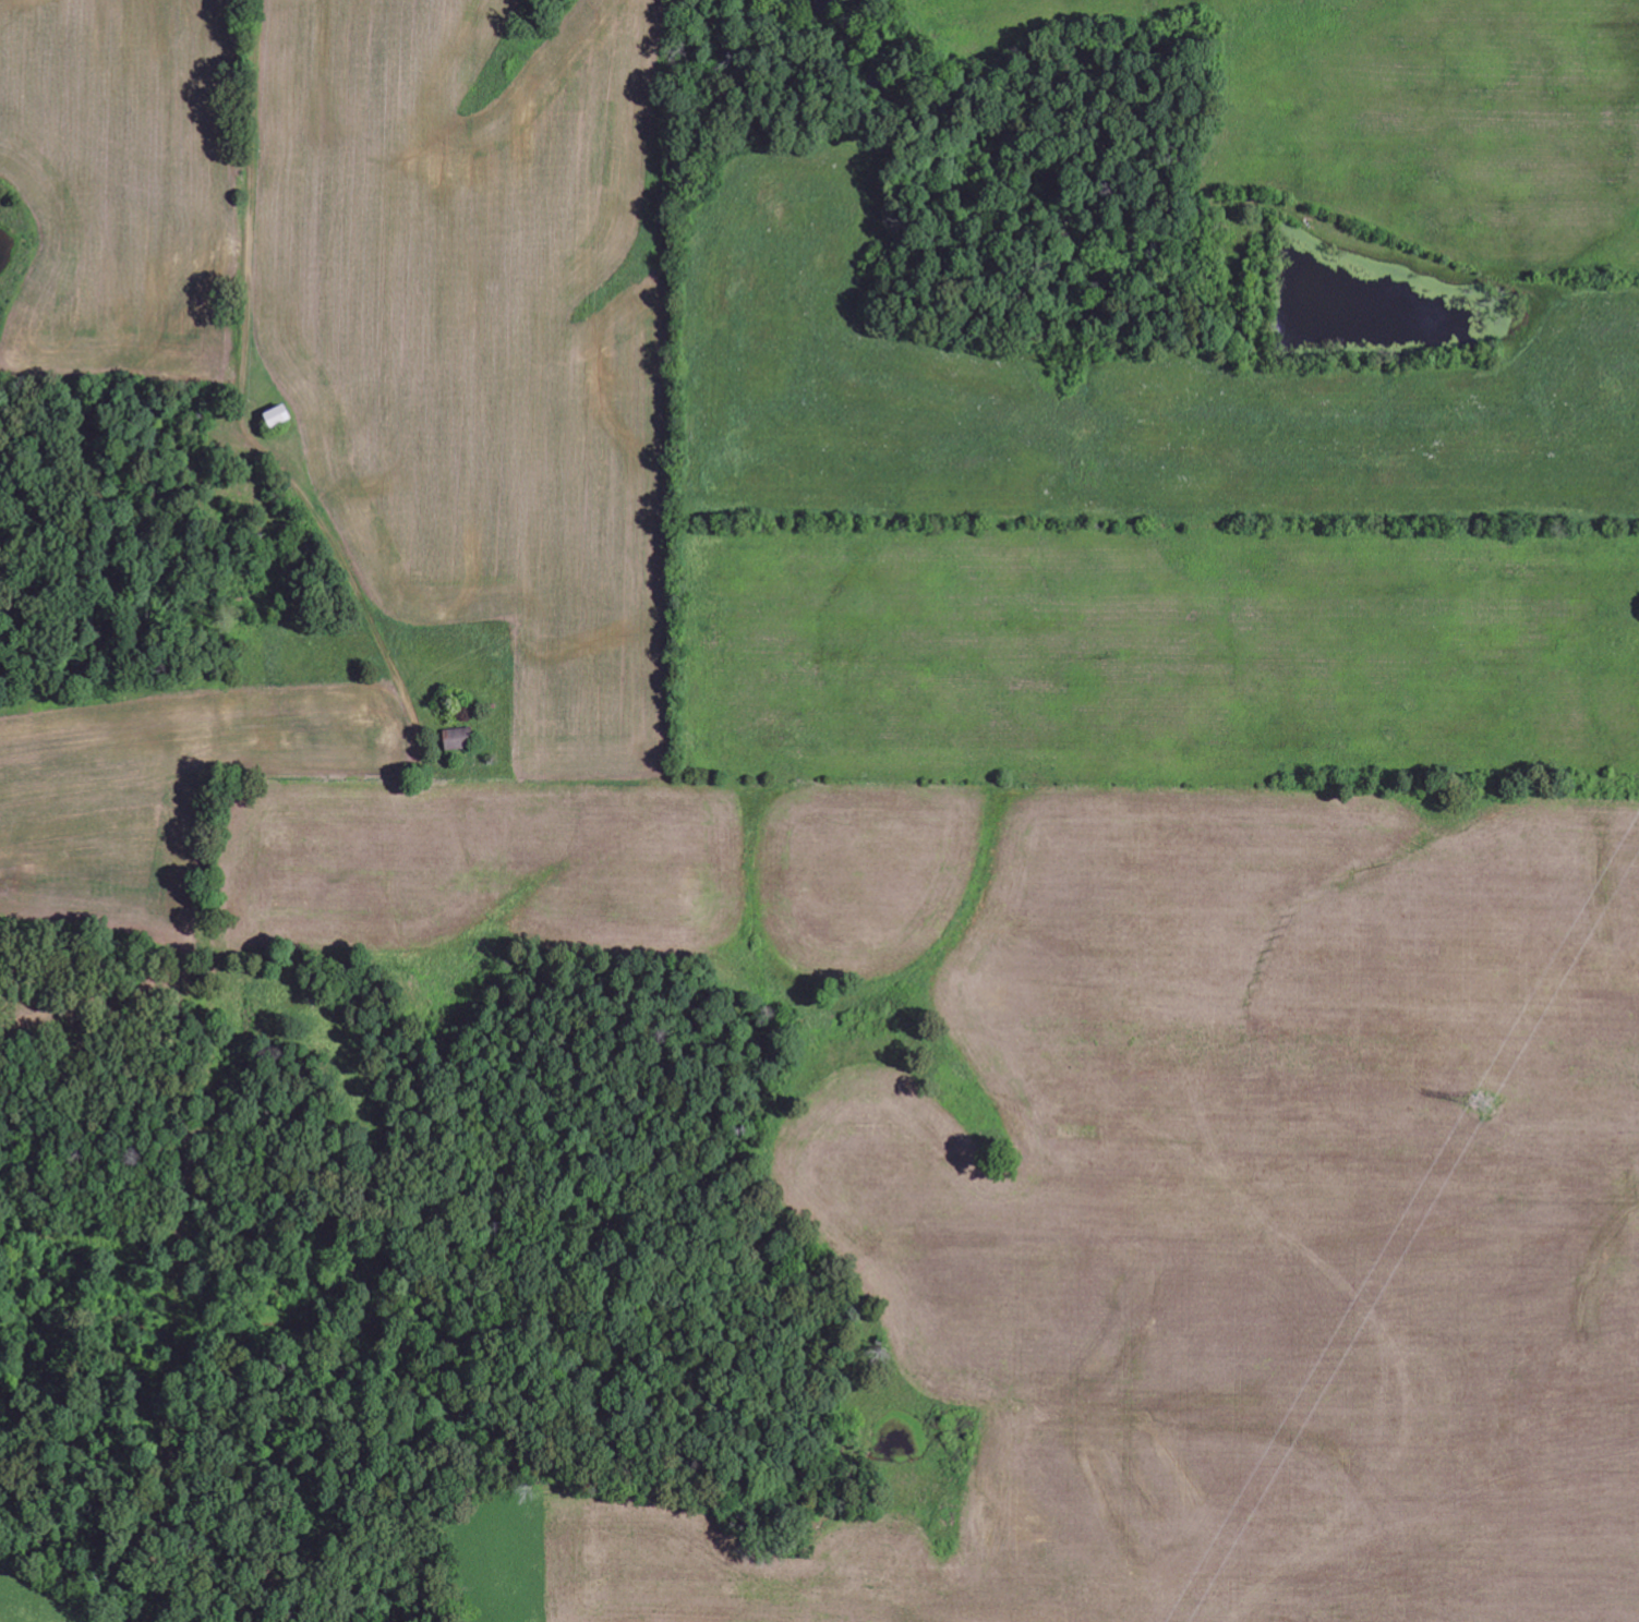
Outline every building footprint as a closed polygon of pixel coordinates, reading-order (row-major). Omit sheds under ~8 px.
[(291,418),(284,403),(263,414),(270,428),(291,418)] [(474,747),(472,727),(443,730),(446,750),(474,747)]
